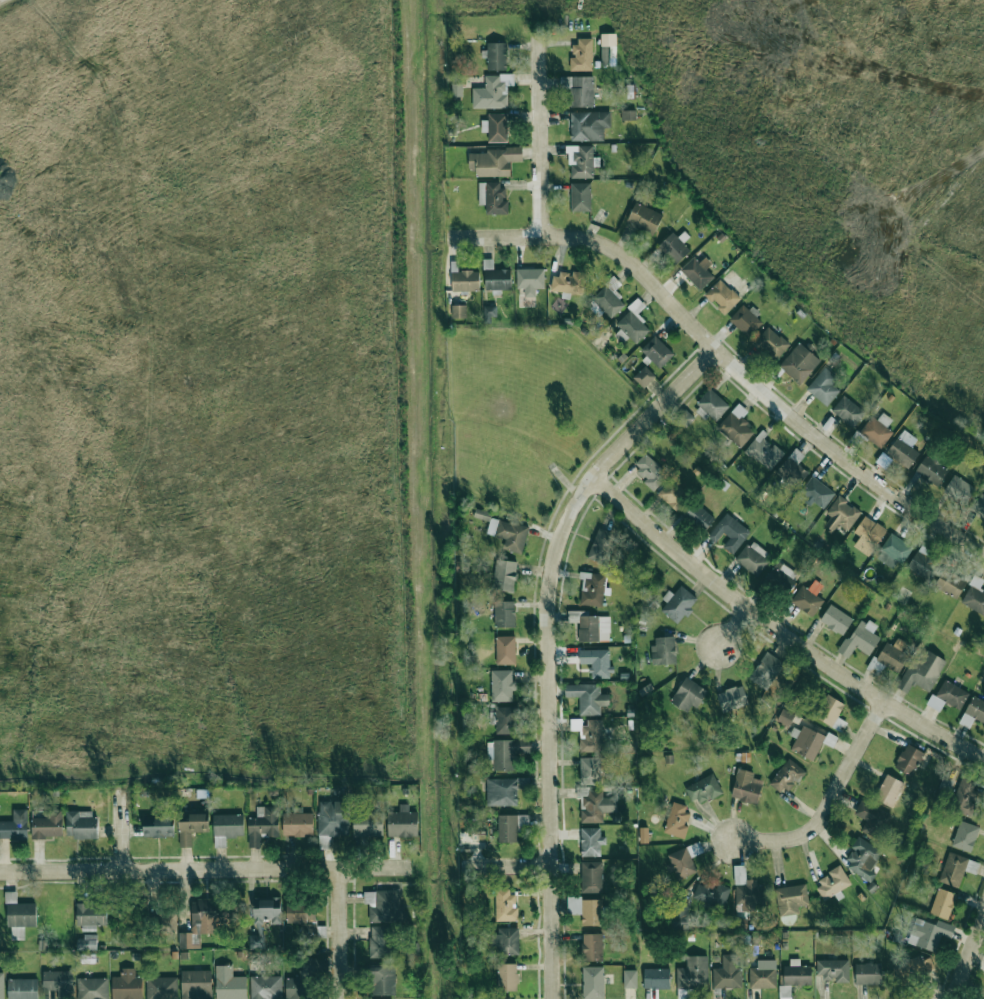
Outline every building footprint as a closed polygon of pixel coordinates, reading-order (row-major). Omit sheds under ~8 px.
[(600,34),(601,66),(616,65),(615,33),(600,34)] [(592,38),(574,39),(574,57),(570,57),(570,71),(592,70),(592,38)] [(507,70),(506,43),(487,43),(487,70),(507,70)] [(472,108),(506,108),(507,86),(514,86),(514,75),(485,75),(485,88),(473,88),(472,108)] [(593,107),(594,77),(561,76),(560,87),(570,88),(570,107),(593,107)] [(604,141),(604,128),(610,128),(610,112),(570,112),(571,141),(604,141)] [(488,142),(507,142),(507,113),(487,113),(487,120),(481,120),(481,133),(488,132),(488,142)] [(468,151),(468,169),(476,169),(476,177),(510,177),(510,161),(522,161),(522,144),(510,144),(510,150),(468,151)] [(593,178),(593,166),(600,167),(600,157),(593,157),(594,146),(569,146),(569,178),(593,178)] [(478,183),(479,205),(486,205),(486,214),(508,214),(507,201),(504,201),(503,182),(478,183)] [(590,212),(591,183),(572,183),(571,211),(590,212)] [(662,213),(634,203),(626,224),(654,234),(662,213)] [(690,250),(683,243),(690,237),(684,231),(678,238),(672,232),(657,246),(675,265),(690,250)] [(714,277),(706,269),(712,264),(705,257),(700,262),(694,256),(680,269),(700,291),(714,277)] [(509,269),(493,270),(493,259),(484,260),(484,290),(510,290),(509,269)] [(516,269),(517,289),(524,288),(524,297),(536,297),(535,288),(544,288),(544,269),(516,269)] [(479,271),(452,272),(452,292),(480,291),(479,271)] [(625,304),(613,293),(621,285),(613,277),(591,300),(611,319),(625,304)] [(740,298),(721,279),(706,295),(725,314),(740,298)] [(615,322),(635,344),(651,329),(637,314),(645,306),(639,299),(615,322)] [(764,321),(744,303),(729,320),(748,337),(764,321)] [(466,305),(452,305),(452,318),(467,318),(466,305)] [(496,306),(484,306),(484,319),(496,319),(496,306)] [(775,362),(790,346),(769,326),(754,342),(775,362)] [(660,369),(674,353),(654,335),(641,350),(660,369)] [(778,365),(799,385),(821,362),(800,342),(778,365)] [(643,389),(656,377),(646,366),(633,377),(643,389)] [(832,385),(838,377),(824,367),(806,391),(828,406),(839,390),(832,385)] [(716,421),(730,406),(710,388),(696,403),(716,421)] [(853,428),(866,413),(844,395),(832,410),(853,428)] [(741,418),(748,411),(739,403),(717,427),(740,448),(756,431),(741,418)] [(877,420),(872,416),(859,433),(881,449),(893,432),(887,427),(893,420),(883,412),(877,420)] [(784,452),(764,439),(767,434),(761,429),(745,452),(772,470),(784,452)] [(886,453),(908,469),(919,453),(911,447),(917,439),(903,429),(886,453)] [(798,489),(809,472),(798,465),(804,454),(793,447),(776,476),(798,489)] [(632,467),(655,489),(668,475),(645,453),(632,467)] [(915,472),(938,487),(949,470),(926,455),(915,472)] [(966,505),(975,486),(952,475),(943,494),(966,505)] [(823,509),(835,493),(812,476),(800,492),(823,509)] [(676,512),(690,497),(671,479),(657,494),(676,512)] [(983,517),(983,494),(982,493),(971,509),(983,517)] [(833,531),(838,524),(847,532),(861,513),(839,496),(826,513),(831,517),(825,525),(833,531)] [(682,514),(705,531),(715,518),(692,501),(682,514)] [(732,555),(751,532),(727,513),(708,536),(716,543),(723,533),(730,538),(723,547),(732,555)] [(860,536),(853,546),(869,556),(886,530),(865,515),(854,532),(860,536)] [(503,549),(522,553),(528,527),(490,518),(486,534),(506,538),(503,549)] [(604,565),(617,536),(599,527),(586,557),(604,565)] [(895,561),(903,565),(913,546),(890,533),(877,559),(892,567),(895,561)] [(736,562),(758,576),(771,553),(749,540),(736,562)] [(929,580),(938,564),(925,556),(930,547),(923,543),(908,567),(929,580)] [(514,592),(517,561),(495,559),(493,590),(514,592)] [(799,574),(778,561),(765,582),(786,595),(799,574)] [(967,581),(944,569),(934,587),(957,598),(967,581)] [(604,606),(605,574),(582,573),(580,605),(604,606)] [(978,591),(983,580),(973,576),(961,605),(983,614),(983,593),(978,591)] [(823,586),(814,580),(808,589),(802,585),(790,602),(813,617),(824,600),(816,595),(823,586)] [(698,600),(681,586),(673,595),(668,591),(662,599),(667,603),(661,610),(678,625),(698,600)] [(495,601),(495,627),(515,627),(515,601),(495,601)] [(844,635),(853,618),(829,605),(820,623),(844,635)] [(579,642),(610,641),(610,616),(589,616),(589,611),(568,611),(568,622),(579,622),(579,642)] [(861,617),(838,652),(848,658),(855,647),(869,656),(881,638),(873,633),(876,627),(861,617)] [(496,665),(516,665),(515,636),(495,636),(496,665)] [(655,646),(651,646),(652,665),(676,664),(675,636),(655,637),(655,646)] [(893,646),(885,642),(876,662),(899,673),(912,645),(897,638),(893,646)] [(580,649),(579,664),(590,664),(590,678),(611,679),(611,650),(580,649)] [(913,683),(930,692),(946,660),(927,651),(923,659),(914,654),(897,688),(908,693),(913,683)] [(766,689),(784,663),(767,652),(750,678),(766,689)] [(512,701),(512,691),(514,691),(514,670),(491,670),(491,702),(512,701)] [(693,714),(706,688),(683,677),(671,704),(693,714)] [(926,704),(940,712),(945,703),(960,711),(970,693),(944,680),(935,696),(932,694),(926,704)] [(579,715),(601,715),(601,706),(609,706),(609,695),(600,695),(601,684),(565,684),(565,697),(579,697),(579,715)] [(717,692),(721,712),(748,706),(743,686),(717,692)] [(845,704),(826,694),(814,717),(841,732),(847,723),(837,717),(845,704)] [(969,728),(974,718),(983,724),(983,702),(973,696),(959,722),(969,728)] [(496,734),(517,733),(516,707),(495,708),(496,734)] [(777,721),(789,726),(794,715),(782,710),(777,721)] [(822,743),(832,747),(837,737),(828,733),(826,736),(802,725),(800,731),(797,730),(788,749),(814,761),(822,743)] [(487,741),(488,760),(493,760),(493,770),(517,770),(517,753),(532,753),(531,740),(487,741)] [(896,769),(914,775),(923,751),(905,744),(896,769)] [(600,757),(580,758),(581,784),(601,784),(600,757)] [(771,784),(790,795),(805,769),(786,758),(771,784)] [(754,773),(738,769),(731,798),(757,804),(763,781),(753,778),(754,773)] [(696,806),(723,793),(713,774),(686,786),(696,806)] [(893,807),(903,782),(885,775),(875,799),(893,807)] [(977,779),(962,775),(951,809),(972,816),(979,793),(973,791),(977,779)] [(517,778),(486,779),(487,806),(518,805),(517,778)] [(603,823),(603,812),(617,812),(617,797),(602,797),(602,788),(576,788),(577,798),(580,798),(581,823),(603,823)] [(318,801),(319,836),(349,836),(349,801),(318,801)] [(861,831),(879,839),(891,815),(861,801),(854,815),(866,820),(861,831)] [(685,838),(688,826),(686,825),(690,814),(684,812),(686,806),(672,802),(664,832),(685,838)] [(388,837),(418,837),(418,812),(409,812),(409,804),(399,804),(399,812),(388,812),(388,837)] [(279,837),(279,807),(257,806),(256,818),(248,817),(248,847),(261,847),(261,837),(279,837)] [(283,812),(283,836),(313,836),(313,813),(303,813),(303,807),(292,807),(292,812),(283,812)] [(32,818),(32,838),(62,838),(62,808),(48,808),(48,818),(32,818)] [(13,809),(13,821),(0,822),(0,839),(27,838),(27,809),(13,809)] [(353,810),(353,836),(382,837),(383,811),(353,810)] [(96,839),(96,811),(66,812),(67,839),(96,839)] [(208,832),(207,812),(178,813),(179,847),(192,847),(192,832),(208,832)] [(214,837),(243,836),(243,815),(213,815),(214,837)] [(517,815),(498,815),(498,842),(518,842),(517,815)] [(528,815),(518,815),(518,825),(529,825),(528,815)] [(173,837),(173,818),(144,818),(144,837),(173,837)] [(980,827),(960,820),(951,846),(971,853),(980,827)] [(601,856),(600,845),(606,845),(606,836),(600,836),(600,828),(581,828),(581,857),(601,856)] [(319,849),(330,849),(330,836),(319,836),(319,849)] [(882,852),(858,836),(851,847),(855,850),(844,866),(870,883),(876,874),(871,870),(882,852)] [(214,847),(225,848),(226,837),(215,837),(214,847)] [(691,858),(698,854),(693,844),(668,856),(671,863),(667,865),(675,882),(697,871),(691,858)] [(603,892),(602,861),(581,862),(582,893),(603,892)] [(836,894),(836,893),(851,886),(841,865),(828,871),(829,875),(815,881),(825,900),(836,894)] [(745,879),(745,867),(735,867),(734,905),(742,905),(742,911),(755,912),(755,905),(764,905),(764,885),(756,885),(756,880),(745,879)] [(715,888),(698,882),(692,898),(723,909),(731,888),(717,883),(715,888)] [(799,914),(798,906),(809,905),(806,885),(776,888),(779,916),(799,914)] [(956,893),(938,888),(929,914),(948,919),(956,893)] [(400,891),(364,891),(364,904),(369,903),(369,922),(400,921),(400,891)] [(495,921),(517,921),(517,891),(496,891),(495,921)] [(36,927),(36,903),(17,904),(17,892),(6,892),(6,927),(12,927),(12,940),(24,940),(24,927),(36,927)] [(281,924),(280,898),(254,899),(255,935),(249,935),(249,949),(265,949),(265,925),(281,924)] [(179,949),(200,948),(200,933),(217,933),(217,924),(226,924),(226,899),(191,899),(191,932),(179,932),(179,949)] [(600,899),(581,900),(582,926),(601,926),(600,899)] [(78,932),(97,931),(96,926),(108,926),(107,903),(77,904),(78,932)] [(287,924),(301,923),(302,937),(316,936),(315,903),(287,904),(287,924)] [(569,903),(568,914),(580,915),(581,903),(569,903)] [(175,913),(160,912),(159,933),(174,934),(175,913)] [(936,925),(915,918),(910,933),(919,937),(916,946),(935,952),(941,935),(951,938),(955,926),(937,920),(936,925)] [(370,958),(392,958),(392,927),(370,926),(370,958)] [(519,954),(518,927),(498,928),(498,934),(491,934),(492,947),(499,947),(500,955),(519,954)] [(602,934),(581,934),(582,961),(603,961),(602,934)] [(97,936),(78,936),(78,949),(97,950),(97,936)] [(742,988),(741,969),(738,969),(738,955),(723,955),(723,968),(713,968),(713,988),(742,988)] [(676,989),(708,989),(708,956),(686,956),(686,968),(676,968),(676,989)] [(783,966),(783,986),(811,985),(811,966),(800,966),(800,959),(790,959),(790,966),(783,966)] [(933,972),(932,959),(892,962),(894,986),(915,984),(914,973),(933,972)] [(749,988),(776,988),(776,960),(758,960),(758,968),(749,968),(749,988)] [(816,960),(817,979),(836,978),(836,982),(849,982),(849,960),(816,960)] [(285,978),(286,998),(316,998),(315,962),(300,962),(300,978),(285,978)] [(497,964),(498,992),(518,991),(517,963),(497,964)] [(882,984),(881,963),(855,964),(856,985),(882,984)] [(233,976),(232,965),(215,966),(216,998),(246,998),(246,976),(233,976)] [(395,966),(372,966),(372,996),(395,995),(395,966)] [(604,998),(603,967),(583,967),(583,998),(586,998),(604,998)] [(112,998),(143,998),(142,977),(135,977),(135,968),(121,969),(121,976),(112,977),(112,998)] [(644,989),(669,989),(670,969),(644,968),(644,989)] [(181,971),(182,998),(212,998),(211,970),(181,971)] [(637,988),(637,970),(624,970),(624,988),(637,988)] [(42,972),(43,991),(57,990),(57,998),(72,998),(71,971),(42,972)] [(251,976),(251,998),(282,998),(282,976),(251,976)] [(177,977),(146,978),(147,998),(178,998),(177,977)] [(77,978),(77,998),(108,998),(108,978),(77,978)] [(8,979),(8,998),(38,998),(38,979),(8,979)] [(779,986),(780,998),(791,998),(791,986),(779,986)] [(688,990),(677,990),(678,998),(689,998),(688,990)]
